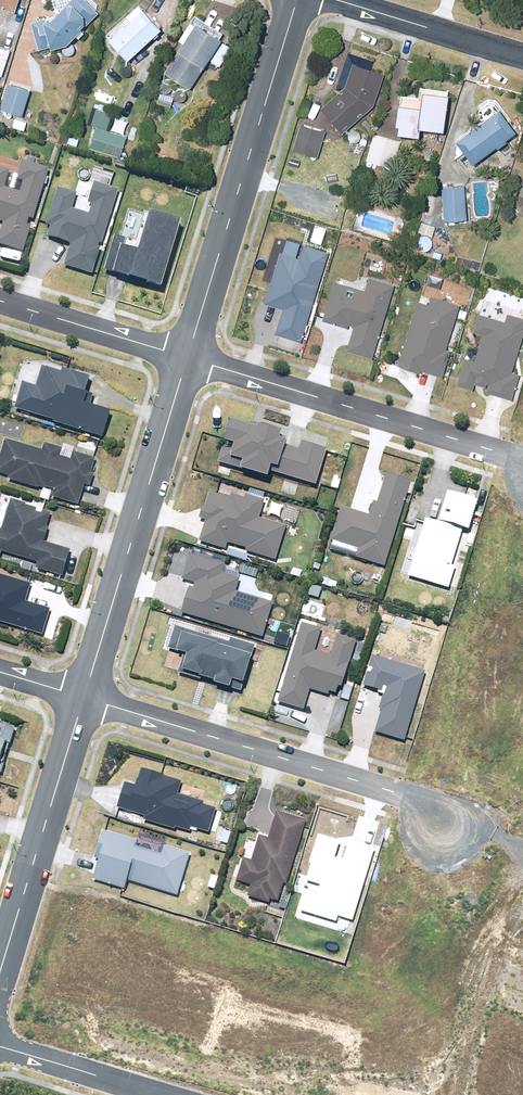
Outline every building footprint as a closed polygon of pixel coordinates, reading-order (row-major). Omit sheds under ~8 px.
[(14,10),(17,0),(0,0),(0,5),(14,10)] [(65,40),(75,31),(78,34),(83,30),(79,26),(83,21),(85,24),(98,11),(87,0),(53,0),(56,11),(52,14),(30,20),(38,47),(50,44),(50,45),(65,40)] [(160,26),(137,1),(126,12),(130,17),(109,37),(128,57),(153,33),(155,35),(159,32),(156,29),(160,26)] [(178,47),(165,69),(190,85),(207,57),(220,65),(231,46),(219,38),(221,36),(220,35),(223,30),(195,13),(191,19),(189,17),(178,36),(184,40),(180,48),(178,47)] [(10,49),(0,45),(0,74),(1,74),(10,49)] [(342,131),(373,104),(385,72),(353,61),(344,85),(321,106),(342,131)] [(32,92),(6,84),(0,103),(0,108),(24,116),(32,92)] [(443,128),(448,91),(422,88),(420,103),(397,100),(394,121),(397,121),(396,130),(418,133),(419,124),(443,128)] [(157,102),(171,106),(173,96),(159,92),(157,102)] [(504,136),(515,129),(498,106),(497,107),(494,102),(488,101),(479,108),(478,113),(482,118),(455,137),(472,160),(496,143),(497,145),(506,138),(504,136)] [(26,122),(14,118),(12,126),(23,130),(26,122)] [(293,147),(317,155),(325,130),(321,128),(321,125),(313,123),(313,125),(300,122),(293,147)] [(126,135),(96,125),(89,146),(119,156),(126,135)] [(398,140),(374,133),(363,165),(368,167),(370,159),(381,163),(379,169),(385,171),(387,165),(392,166),(399,145),(396,144),(398,140)] [(67,142),(77,144),(79,138),(69,135),(67,142)] [(362,153),(367,140),(360,137),(359,142),(358,142),(354,150),(362,153)] [(50,166),(22,158),(16,177),(23,179),(19,190),(3,185),(7,169),(0,166),(0,217),(3,218),(0,229),(0,242),(25,250),(50,166)] [(93,272),(119,188),(95,181),(89,200),(92,201),(89,210),(73,205),(78,190),(58,184),(46,223),(52,225),(49,234),(71,241),(64,263),(93,272)] [(466,217),(463,183),(441,185),(444,219),(466,217)] [(114,235),(103,269),(164,288),(186,218),(152,208),(138,251),(124,246),(126,238),(114,235)] [(302,339),(330,249),(304,241),(299,256),(281,250),(265,302),(283,307),(275,331),(302,339)] [(374,355),(394,282),(368,274),(364,286),(335,278),(325,315),(354,323),(347,348),(374,355)] [(429,301),(416,298),(399,361),(443,373),(450,347),(446,346),(458,301),(431,294),(429,301)] [(512,369),(522,332),(522,314),(509,310),(507,318),(478,309),(472,328),(484,332),(477,357),(465,353),(456,383),(473,388),(475,380),(488,384),(486,390),(513,397),(521,371),(512,369)] [(25,379),(16,406),(104,434),(113,407),(85,398),(93,373),(64,364),(62,370),(42,364),(36,383),(25,379)] [(230,414),(218,459),(269,473),(270,467),(318,480),(327,446),(291,436),(293,427),(258,418),(257,421),(230,414)] [(86,483),(91,484),(99,459),(43,440),(40,448),(5,436),(0,453),(0,471),(53,489),(51,494),(79,503),(86,483)] [(386,565),(412,479),(385,471),(377,499),(374,498),(369,512),(342,504),(331,540),(354,546),(352,555),(386,565)] [(286,522),(258,514),(264,497),(246,492),(245,496),(233,493),(232,496),(208,488),(200,517),(206,519),(200,539),(227,547),(229,540),(246,545),(245,549),(276,558),(286,522)] [(470,529),(479,497),(447,489),(439,518),(426,514),(411,573),(452,584),(458,561),(455,560),(464,527),(470,529)] [(45,539),(53,510),(11,497),(1,527),(0,526),(0,554),(2,555),(4,549),(36,559),(34,568),(61,576),(71,547),(45,539)] [(274,600),(236,588),(240,577),(234,575),(236,567),(190,551),(180,578),(192,582),(183,609),(262,636),(274,600)] [(41,632),(49,607),(25,599),(30,582),(0,572),(0,619),(41,632)] [(302,620),(280,700),(305,707),(310,688),(339,697),(357,636),(338,631),(332,653),(316,648),(322,626),(302,620)] [(229,641),(175,625),(168,647),(184,652),(178,671),(201,678),(201,677),(241,689),(254,645),(230,638),(229,641)] [(426,668),(372,653),(362,685),(385,691),(374,730),(406,739),(426,668)] [(4,772),(20,726),(0,719),(0,771),(4,772)] [(191,825),(208,831),(216,808),(203,804),(204,801),(178,792),(182,779),(141,766),(135,785),(125,781),(117,806),(143,815),(142,818),(174,829),(175,826),(189,831),(191,825)] [(243,855),(236,879),(251,883),(248,895),(277,903),(283,882),(288,883),(305,819),(276,811),(269,836),(259,834),(252,857),(243,855)] [(127,889),(129,882),(177,897),(179,893),(182,894),(186,881),(182,880),(191,851),(141,835),(140,838),(104,827),(95,856),(98,857),(95,867),(92,878),(127,889)]
